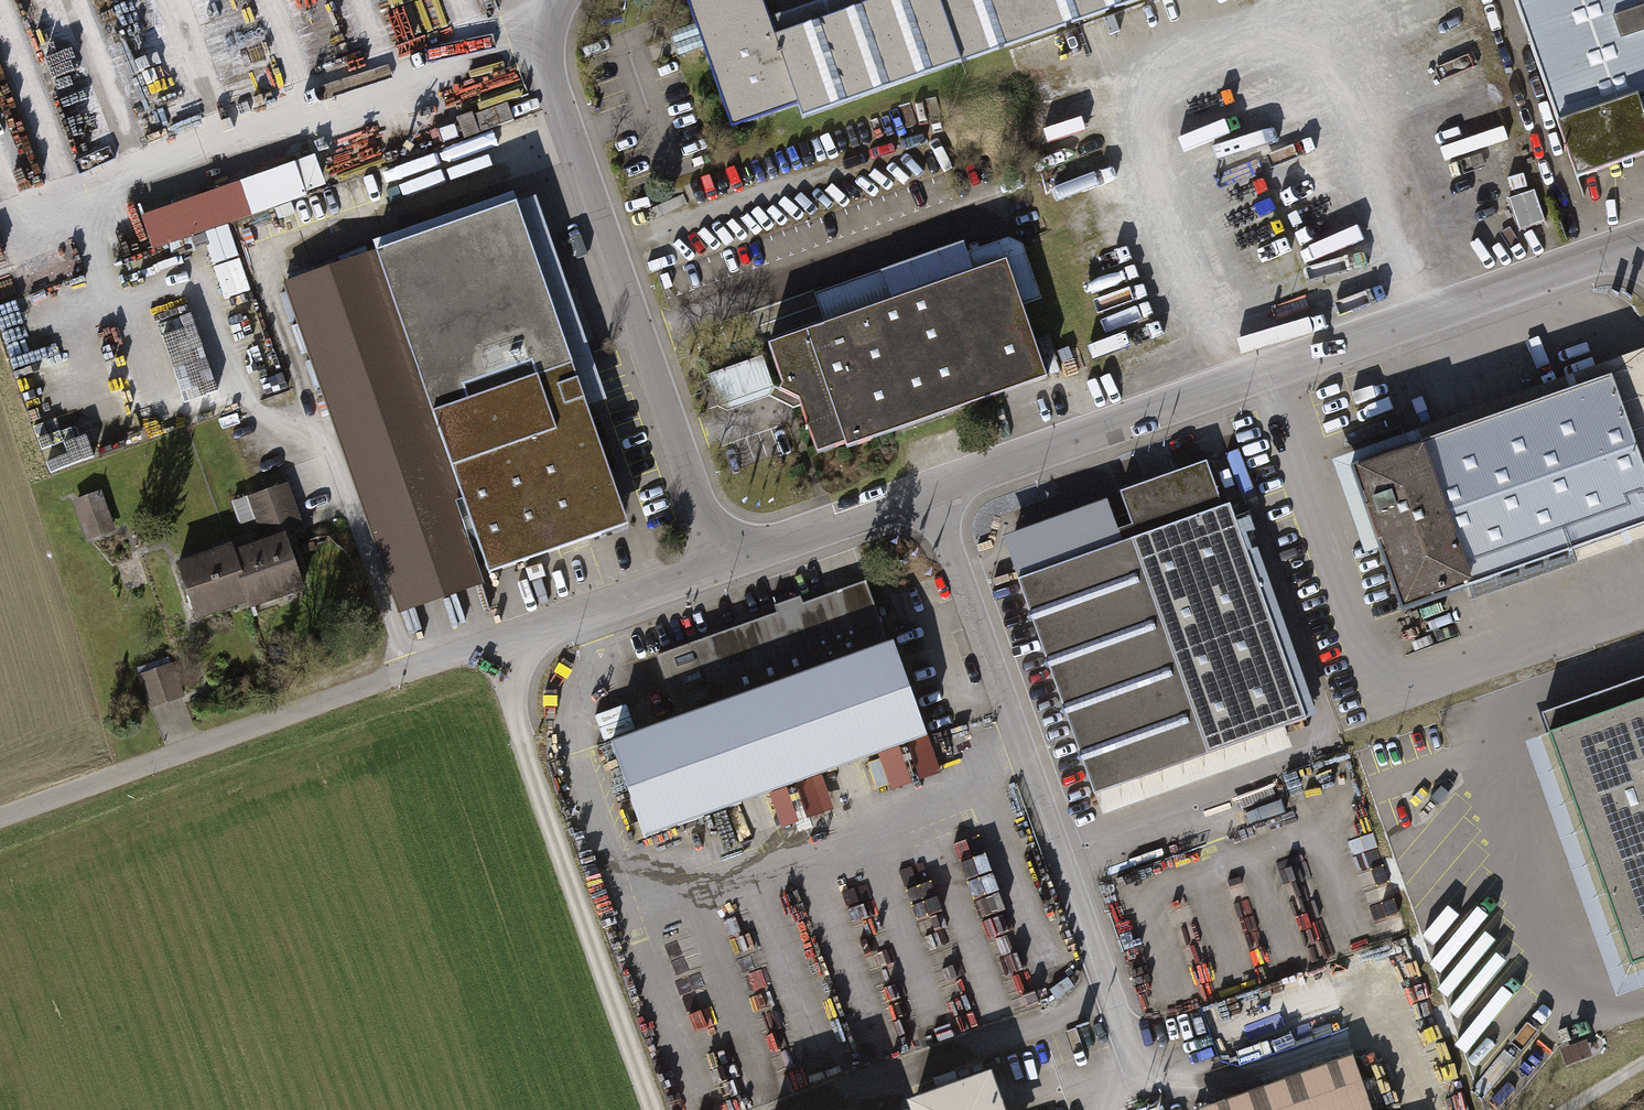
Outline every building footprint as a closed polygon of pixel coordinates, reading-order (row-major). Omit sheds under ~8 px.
[(1168,0),(880,0),(771,38),(758,0),(691,0),(738,134),(797,113),(802,127),(1168,0)] [(1577,179),(1643,156),(1643,0),(1515,0),(1577,179)] [(700,34),(679,35),(680,51),(701,50),(700,34)] [(473,116),(471,116),(477,133),(513,120),(507,103),(473,116)] [(471,116),(473,116),(472,114),(458,119),(464,137),(477,133),(471,116)] [(463,138),(458,126),(440,132),(444,145),(463,138)] [(296,169),(243,187),(252,212),(252,213),(305,195),(296,169)] [(241,181),(141,216),(152,246),(252,212),(243,187),(241,181)] [(1534,190),(1509,199),(1519,230),(1545,222),(1534,190)] [(605,407),(535,205),(373,262),(391,313),(291,348),(365,560),(465,525),(483,579),(632,527),(592,412),(605,407)] [(810,473),(1050,387),(1023,313),(1039,308),(1017,246),(973,261),(968,249),(815,304),(825,332),(767,353),(810,473)] [(1643,552),(1643,363),(1357,459),(1415,629),(1643,552)] [(1118,530),(1122,543),(1207,778),(1292,748),(1285,727),(1306,720),(1281,649),(1288,646),(1281,627),(1275,630),(1241,535),(1236,523),(1230,505),(1222,507),(1206,462),(1119,493),(1131,525),(1118,530)] [(285,485),(251,496),(257,514),(291,503),(285,485)] [(99,494),(77,501),(90,538),(111,530),(99,494)] [(257,514),(251,496),(233,503),(241,523),(258,517),(257,514)] [(1002,537),(1018,580),(1122,543),(1118,530),(1107,500),(1002,537)] [(291,503),(257,514),(258,517),(263,531),(297,520),(291,503)] [(1249,518),(1236,523),(1241,535),(1254,530),(1249,518)] [(284,535),(232,554),(248,599),(251,606),(303,588),(284,535)] [(1207,778),(1122,543),(1018,580),(1102,816),(1207,778)] [(178,566),(196,617),(248,599),(232,554),(230,547),(178,566)] [(611,743),(645,838),(928,737),(894,642),(887,645),(865,583),(796,607),(798,613),(786,617),(784,611),(656,657),(679,719),(611,743)] [(171,664),(140,675),(151,706),(182,696),(171,664)] [(1542,717),(1632,971),(1643,967),(1643,681),(1542,717)] [(1361,1082),(1351,1055),(1197,1109),(1281,1109),(1361,1082)] [(988,1078),(914,1104),(916,1109),(999,1109),(988,1078)] [(1281,1109),(1371,1109),(1361,1082),(1281,1109)]
